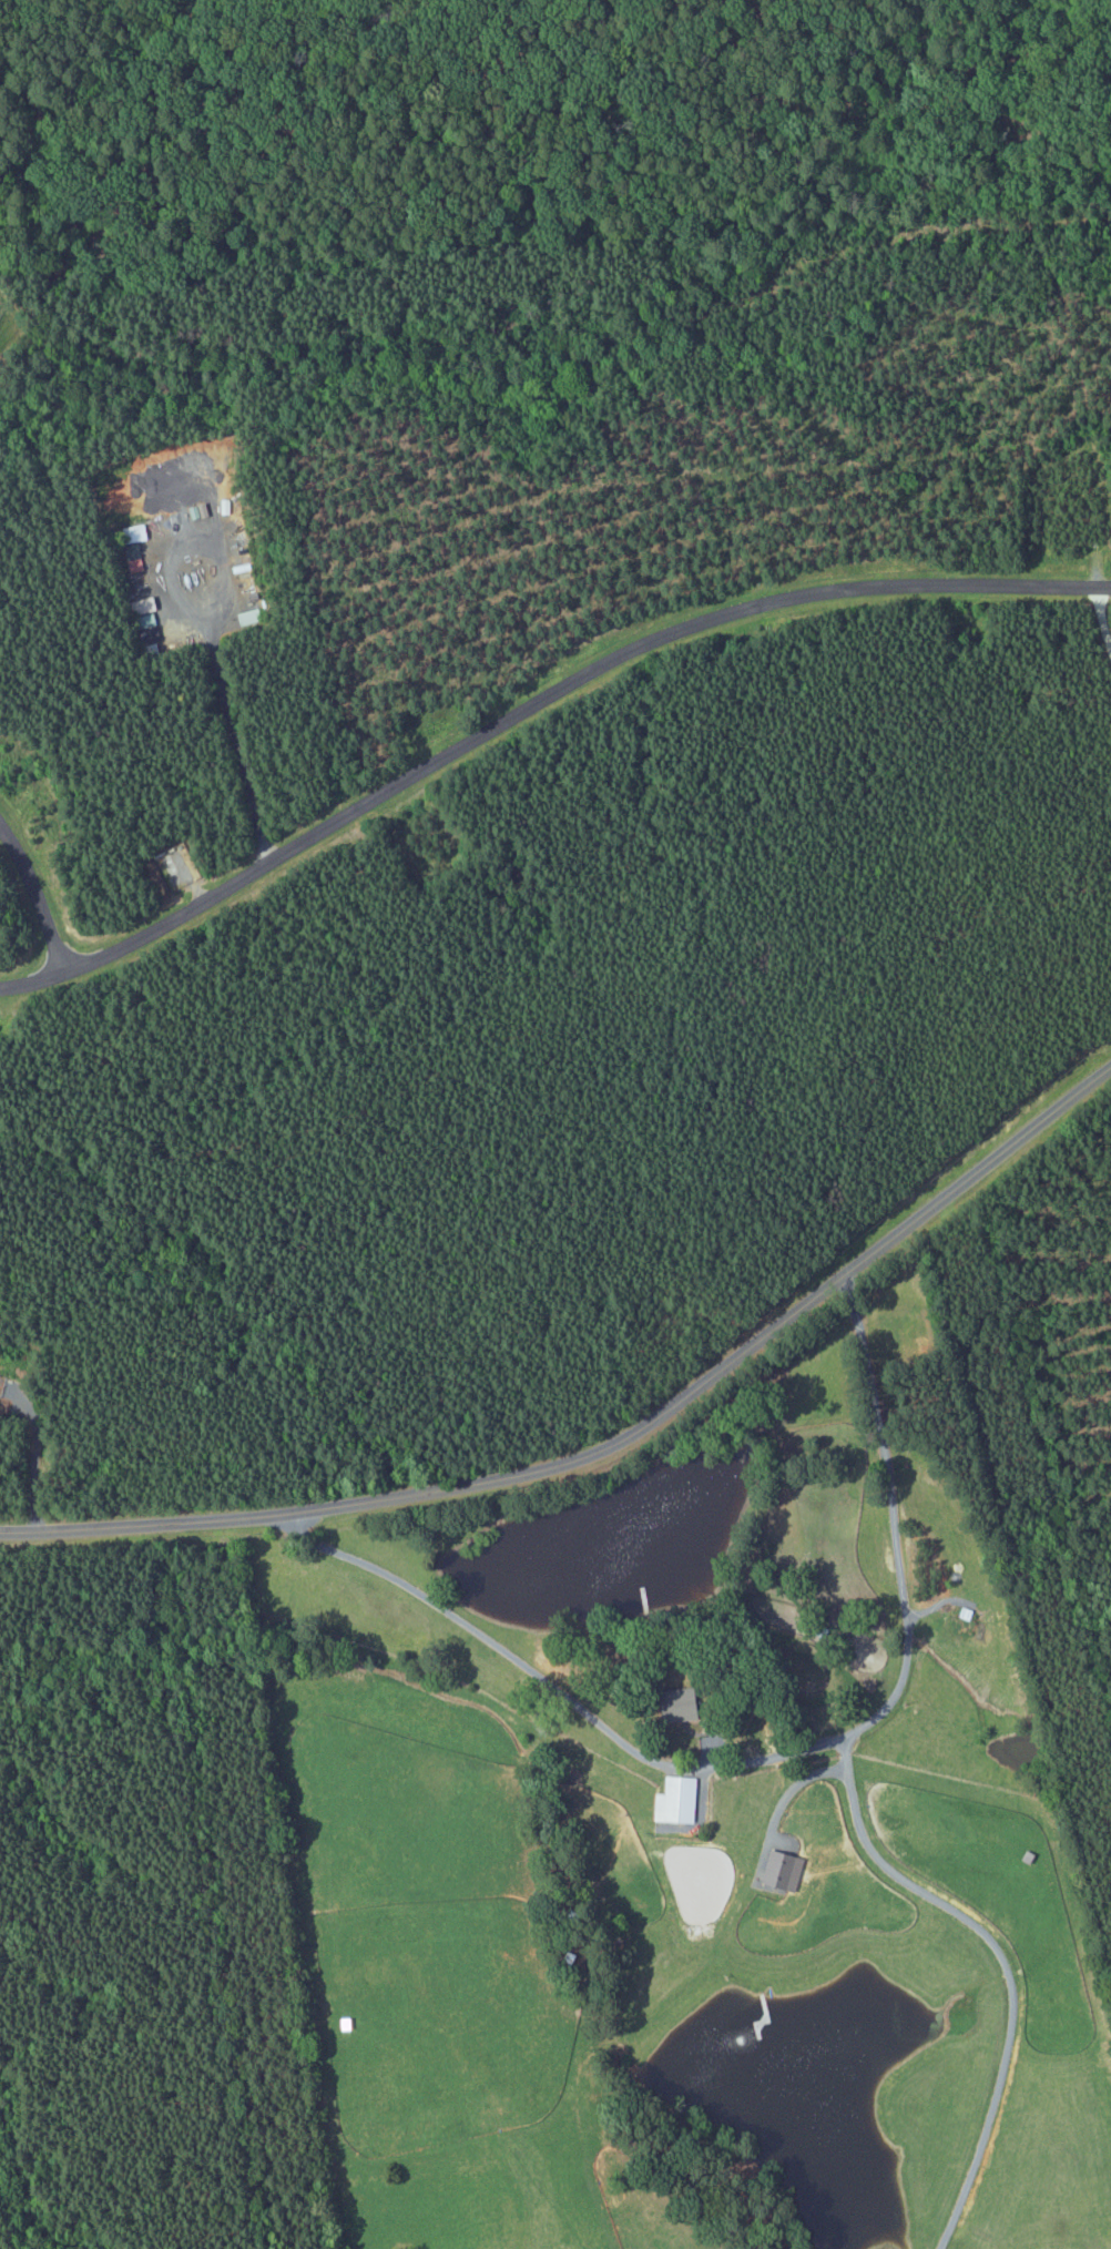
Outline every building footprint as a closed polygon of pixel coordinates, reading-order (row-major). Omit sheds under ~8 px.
[(145,541),(143,524),(120,527),(122,543),(145,541)] [(129,572),(142,569),(136,543),(123,546),(129,572)] [(128,615),(153,611),(151,597),(126,601),(128,615)] [(135,615),(136,627),(153,626),(152,614),(135,615)] [(654,1691),(661,1723),(685,1718),(679,1686),(654,1691)] [(691,1777),(660,1775),(660,1793),(651,1793),(650,1821),(690,1822),(691,1777)] [(789,1892),(799,1858),(765,1849),(756,1883),(789,1892)]
